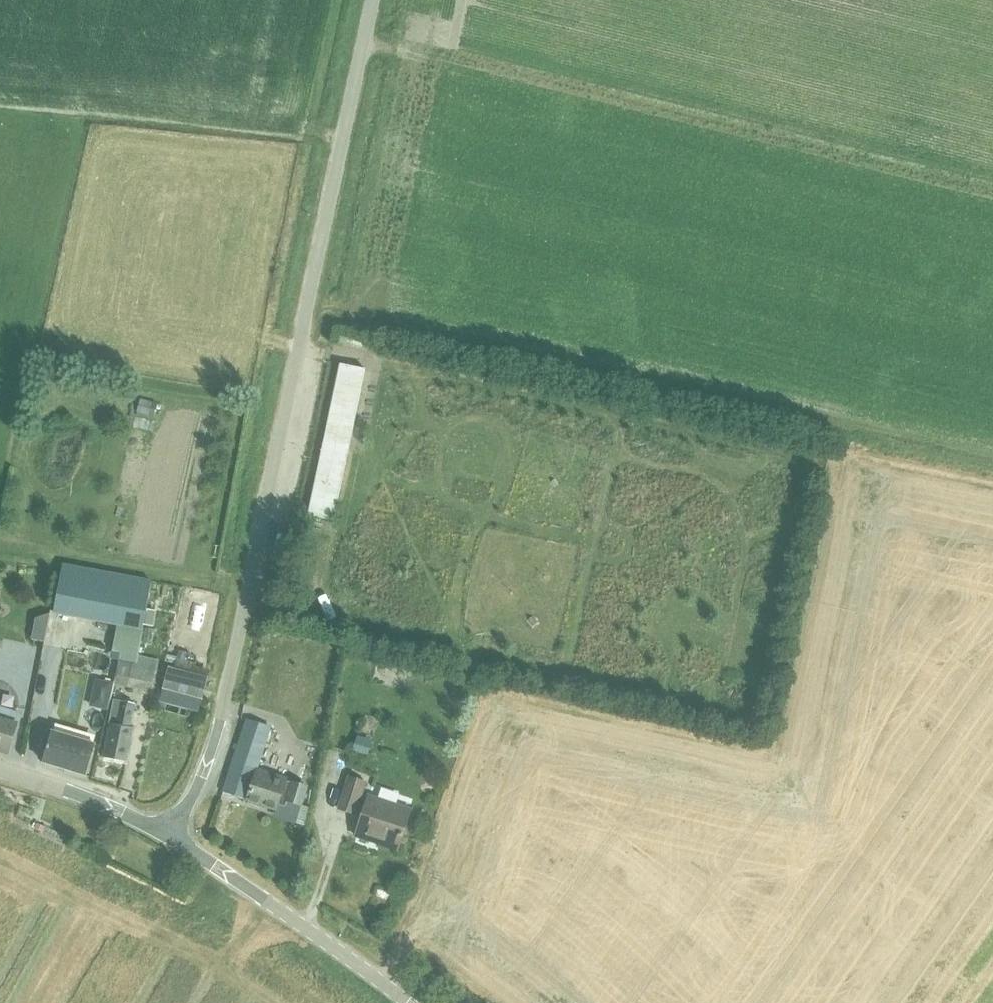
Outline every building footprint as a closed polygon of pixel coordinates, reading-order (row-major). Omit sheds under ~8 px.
[(340,364),(309,515),(334,520),(366,369),(340,364)] [(156,403),(143,399),(140,413),(153,416),(156,403)] [(147,608),(151,581),(63,565),(54,614),(115,626),(111,651),(117,652),(115,659),(120,660),(137,663),(138,653),(144,625),(147,608)] [(147,608),(144,625),(152,626),(155,610),(147,608)] [(37,619),(33,639),(45,642),(50,614),(37,619)] [(194,696),(203,698),(210,675),(194,671),(195,663),(190,662),(192,653),(179,650),(178,656),(176,666),(169,665),(163,687),(194,696)] [(120,660),(114,684),(153,693),(155,683),(157,673),(157,672),(160,658),(138,653),(137,663),(120,660)] [(194,696),(192,703),(201,705),(203,698),(194,696)] [(110,725),(104,758),(126,762),(133,730),(130,729),(135,705),(113,700),(108,725),(110,725)] [(8,753),(17,724),(16,724),(18,719),(17,712),(3,707),(3,708),(0,707),(0,750),(8,753)] [(222,792),(247,800),(277,810),(278,804),(286,807),(288,801),(301,805),(307,787),(286,780),(287,779),(262,771),(275,729),(247,720),(222,792)] [(309,733),(316,734),(318,725),(311,724),(309,733)] [(53,732),(43,763),(86,777),(95,746),(53,732)] [(367,755),(369,749),(372,741),(358,736),(355,744),(353,750),(367,755)] [(349,775),(338,809),(354,814),(365,782),(365,781),(349,775)] [(402,801),(405,791),(386,785),(383,796),(402,801)] [(411,810),(369,796),(356,836),(397,849),(411,810)] [(305,803),(301,822),(311,824),(315,805),(305,803)]
